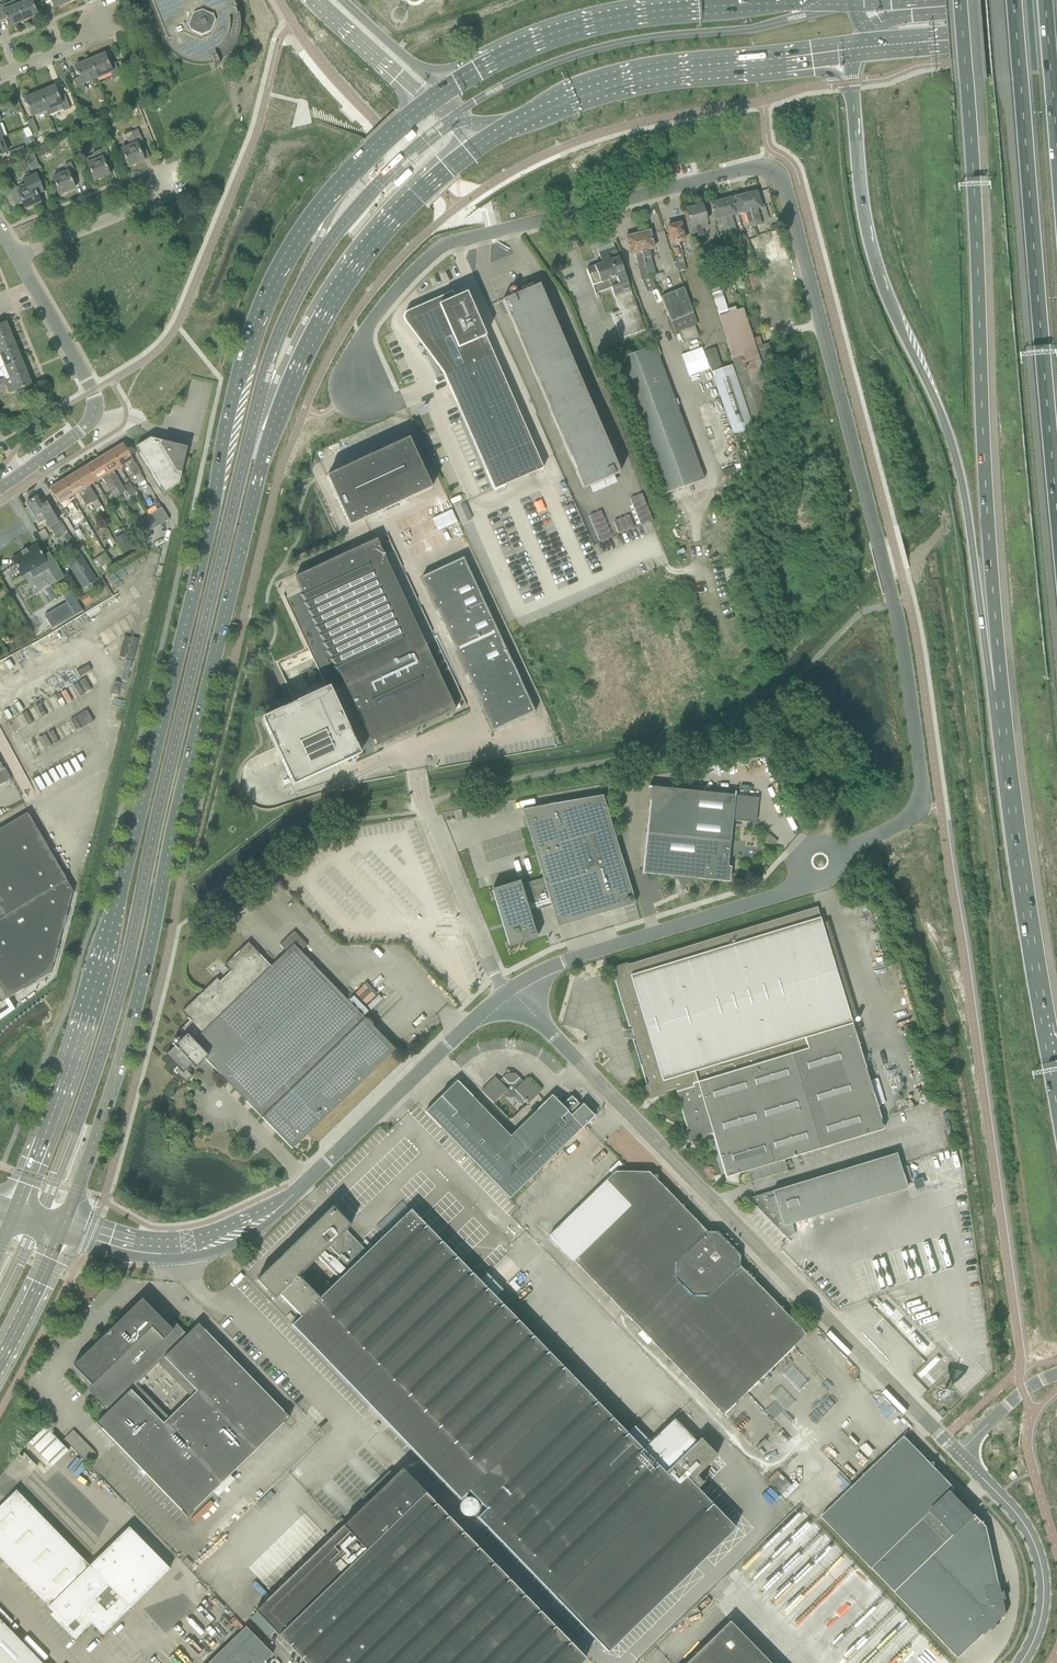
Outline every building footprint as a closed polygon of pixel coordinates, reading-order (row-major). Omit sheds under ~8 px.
[(37,0),(26,0),(16,4),(22,20),(36,15),(37,15),(33,7),(39,5),(37,0)] [(68,2),(67,0),(43,0),(45,3),(50,0),(54,8),(68,2)] [(163,38),(165,37),(167,42),(165,42),(166,45),(169,49),(174,55),(181,60),(184,62),(186,62),(194,65),(203,65),(211,64),(212,63),(214,67),(219,65),(217,61),(219,61),(226,56),(232,50),(236,42),(237,42),(239,34),(240,25),(239,17),(238,14),(236,14),(234,10),(236,9),(233,3),(230,0),(148,0),(163,38)] [(22,20),(16,4),(2,10),(0,5),(0,21),(5,19),(8,27),(9,27),(9,26),(22,20)] [(115,63),(109,65),(104,55),(104,56),(90,62),(97,79),(111,73),(114,79),(120,76),(115,63)] [(82,85),(97,79),(90,62),(75,68),(75,67),(74,67),(79,77),(73,80),(78,94),(84,91),(82,85)] [(64,95),(59,97),(54,87),(54,88),(40,94),(49,116),(62,110),(63,112),(70,109),(64,95)] [(48,116),(49,116),(40,94),(25,100),(25,99),(24,99),(32,118),(46,112),(48,116)] [(31,135),(38,133),(33,119),(26,122),(31,135)] [(139,150),(145,148),(138,130),(124,135),(128,145),(120,149),(128,167),(129,167),(128,166),(142,160),(143,161),(144,161),(139,150)] [(49,144),(38,148),(41,156),(52,151),(49,144)] [(11,159),(25,153),(22,146),(8,152),(11,159)] [(110,162),(106,152),(105,149),(91,154),(92,156),(85,159),(87,162),(86,162),(94,181),(94,180),(108,174),(108,175),(109,175),(105,165),(110,162)] [(76,177),(72,166),(71,163),(65,165),(67,171),(52,177),(59,196),(60,195),(60,194),(74,189),(74,190),(75,189),(70,179),(76,177)] [(43,192),(39,182),(35,174),(19,181),(21,186),(16,188),(14,183),(7,186),(15,206),(22,204),(25,210),(25,209),(39,202),(40,204),(40,203),(37,195),(43,192)] [(761,209),(757,193),(756,192),(745,194),(752,223),(753,226),(762,224),(758,209),(761,209)] [(753,226),(752,223),(745,194),(734,197),(739,215),(744,214),(748,227),(753,226)] [(732,198),(720,201),(729,232),(735,230),(736,236),(738,243),(740,243),(742,248),(743,248),(741,242),(745,241),(743,234),(737,236),(732,217),(736,216),(734,208),(732,198)] [(735,230),(729,232),(720,201),(709,204),(714,222),(720,221),(723,235),(726,234),(727,239),(729,239),(731,247),(733,246),(734,250),(737,249),(742,248),(740,243),(738,243),(736,236),(735,230)] [(708,229),(705,217),(702,206),(695,208),(694,207),(685,210),(693,239),(703,236),(702,231),(708,229)] [(685,242),(682,234),(680,224),(667,227),(675,257),(677,257),(678,262),(673,263),(675,270),(677,269),(677,273),(686,271),(679,244),(685,242)] [(654,251),(652,242),(649,232),(637,235),(647,274),(647,277),(651,276),(655,275),(649,252),(654,251)] [(647,277),(647,274),(637,235),(625,238),(630,257),(634,255),(641,279),(646,291),(655,289),(651,276),(647,277)] [(766,271),(781,267),(772,237),(766,239),(768,243),(759,246),(766,271)] [(645,330),(616,252),(613,242),(596,248),(602,264),(586,270),(595,294),(610,288),(618,311),(611,314),(620,339),(645,330)] [(760,272),(766,271),(759,246),(753,247),(760,272)] [(735,307),(727,309),(713,266),(702,269),(754,431),(771,426),(759,391),(769,388),(760,362),(743,309),(736,311),(735,307)] [(729,266),(720,268),(724,280),(732,278),(729,266)] [(539,285),(533,288),(530,282),(516,288),(516,287),(513,286),(510,287),(508,291),(510,294),(513,295),(514,296),(502,301),(582,489),(619,473),(539,285)] [(682,287),(660,296),(671,323),(675,333),(678,332),(694,326),(696,325),(682,287)] [(403,318),(403,319),(403,320),(403,321),(403,322),(404,322),(404,323),(419,343),(439,369),(443,375),(494,491),(543,469),(466,294),(463,295),(464,296),(455,300),(454,297),(452,292),(407,312),(406,312),(406,313),(405,313),(405,314),(404,314),(404,315),(403,316),(403,317),(403,318)] [(773,326),(773,325),(763,293),(762,293),(763,297),(757,299),(759,305),(758,306),(765,328),(773,326)] [(9,336),(5,324),(5,323),(0,325),(0,340),(9,336)] [(698,339),(694,326),(678,332),(683,344),(698,339)] [(14,348),(9,336),(0,340),(0,354),(14,348)] [(661,496),(703,481),(654,346),(612,362),(661,496)] [(19,360),(14,348),(0,354),(0,357),(4,367),(19,360)] [(733,365),(722,369),(715,348),(705,352),(733,435),(753,428),(733,365)] [(9,379),(24,373),(19,360),(4,367),(9,379)] [(29,385),(24,373),(9,379),(6,380),(5,378),(0,380),(0,385),(5,383),(9,394),(30,385),(30,384),(29,385)] [(435,453),(446,448),(441,436),(430,440),(435,453)] [(177,447),(177,445),(150,439),(136,448),(164,494),(178,485),(185,458),(183,458),(184,455),(184,453),(183,450),(182,448),(179,447),(177,447)] [(349,527),(364,520),(431,489),(408,439),(326,477),(349,527)] [(140,473),(141,473),(123,444),(111,451),(121,467),(126,464),(134,477),(139,484),(144,480),(140,473)] [(113,471),(121,467),(111,451),(98,459),(120,495),(125,492),(121,485),(113,471)] [(114,498),(120,495),(98,459),(87,466),(96,482),(102,478),(110,492),(110,491),(114,498)] [(89,486),(96,482),(87,466),(74,474),(91,503),(95,510),(101,506),(97,499),(89,486)] [(86,506),(91,503),(74,474),(63,481),(72,496),(78,493),(86,506)] [(452,493),(463,489),(460,476),(448,480),(452,493)] [(70,497),(72,496),(63,481),(50,489),(67,517),(80,509),(74,499),(70,497)] [(38,496),(26,503),(28,507),(36,521),(38,523),(44,519),(49,528),(49,527),(56,537),(66,530),(60,521),(58,522),(45,501),(42,502),(38,496)] [(155,528),(169,520),(159,503),(145,511),(148,516),(155,528)] [(28,507),(24,509),(32,523),(36,521),(28,507)] [(445,515),(434,521),(439,532),(430,537),(435,547),(456,537),(445,515)] [(92,516),(87,518),(90,527),(95,525),(92,516)] [(148,516),(136,523),(143,535),(144,535),(155,528),(148,516)] [(143,535),(136,523),(135,521),(127,526),(135,540),(143,535)] [(262,720),(275,748),(293,786),(359,755),(355,747),(362,744),(370,741),(373,748),(466,705),(387,534),(376,539),(294,577),(299,588),(283,595),(327,690),(262,720)] [(21,553),(11,559),(21,576),(29,572),(33,578),(41,573),(42,573),(41,571),(47,568),(55,583),(64,578),(49,552),(47,553),(43,556),(36,545),(28,550),(27,550),(26,549),(25,549),(26,550),(25,551),(23,552),(22,552),(21,552),(21,553)] [(100,576),(114,568),(105,553),(91,561),(100,576)] [(82,588),(95,580),(80,555),(67,563),(82,588)] [(535,712),(519,679),(463,558),(421,577),(493,732),(535,712)] [(731,566),(725,569),(730,584),(737,581),(731,566)] [(76,616),(68,603),(46,616),(53,629),(76,616)] [(21,656),(27,667),(70,646),(64,634),(21,656)] [(68,688),(29,710),(35,721),(74,699),(68,688)] [(11,779),(5,770),(4,768),(2,769),(0,766),(0,785),(11,779)] [(558,803),(601,795),(599,785),(557,793),(558,803)] [(651,787),(642,874),(643,874),(643,871),(674,874),(681,887),(702,877),(729,880),(730,879),(726,879),(732,820),(755,822),(757,798),(735,796),(735,792),(734,792),(734,795),(651,787)] [(558,927),(635,904),(602,796),(522,810),(543,878),(520,885),(519,882),(491,890),(508,948),(536,940),(528,913),(551,906),(558,927)] [(546,797),(531,800),(533,807),(547,804),(546,797)] [(14,1010),(8,998),(50,973),(73,892),(66,880),(67,880),(27,813),(0,829),(0,1019),(14,1010)] [(768,834),(763,839),(772,847),(777,842),(768,834)] [(822,925),(820,918),(816,907),(628,965),(627,963),(608,968),(612,982),(615,981),(628,1027),(631,1027),(634,1039),(632,1039),(646,1085),(644,1086),(648,1100),(667,1094),(667,1092),(675,1089),(687,1129),(685,1129),(689,1143),(706,1138),(707,1136),(712,1134),(726,1178),(746,1172),(750,1183),(787,1171),(783,1160),(884,1130),(881,1119),(850,1018),(855,1016),(827,923),(822,925)] [(300,952),(307,945),(293,931),(279,945),(286,952),(271,966),(248,943),(224,966),(230,972),(220,982),(216,978),(181,1012),(190,1021),(177,1033),(186,1041),(183,1044),(178,1038),(173,1039),(172,1044),(174,1047),(165,1055),(176,1067),(173,1071),(185,1083),(192,1077),(186,1071),(192,1065),(195,1068),(205,1059),(292,1149),(395,1050),(300,952)] [(381,999),(367,984),(352,998),(361,1008),(362,1007),(367,1012),(381,999)] [(518,1078),(514,1075),(507,1074),(499,1082),(495,1077),(481,1091),(493,1104),(502,1095),(506,1099),(515,1099),(522,1106),(526,1102),(528,1103),(540,1092),(526,1078),(522,1082),(518,1079),(519,1078),(518,1078)] [(472,1097),(457,1081),(440,1097),(425,1112),(440,1128),(509,1199),(594,1116),(582,1104),(578,1109),(576,1107),(579,1104),(574,1099),(568,1099),(563,1104),(566,1107),(564,1108),(551,1095),(537,1109),(537,1110),(510,1137),(472,1097)] [(747,1197),(746,1198),(790,1242),(788,1239),(790,1236),(794,1233),(791,1224),(906,1188),(895,1152),(748,1198),(747,1197)] [(651,1175),(648,1172),(615,1172),(606,1181),(630,1206),(574,1261),(722,1415),(805,1334),(782,1310),(782,1307),(779,1307),(754,1281),(754,1278),(751,1278),(751,1274),(748,1274),(748,1271),(744,1271),(731,1257),(731,1252),(724,1252),(720,1248),(720,1241),(715,1241),(683,1208),(683,1205),(680,1205),(657,1181),(657,1175),(652,1175),(651,1175)] [(464,1266),(410,1210),(367,1252),(346,1230),(350,1226),(342,1217),(332,1207),(256,1280),(275,1299),(279,1295),(300,1316),(291,1325),(460,1500),(469,1491),(486,1509),(477,1517),(607,1652),(735,1528),(697,1489),(704,1482),(703,1481),(702,1482),(696,1476),(717,1456),(700,1438),(696,1442),(674,1419),(642,1449),(627,1433),(629,1431),(614,1415),(612,1418),(573,1378),(479,1281),(482,1278),(467,1263),(464,1266)] [(187,1517),(289,1417),(198,1323),(186,1334),(169,1316),(163,1321),(142,1299),(72,1366),(94,1388),(89,1393),(107,1412),(96,1423),(187,1517)] [(884,1303),(881,1306),(890,1316),(894,1312),(884,1303)] [(902,1320),(898,1324),(907,1333),(911,1330),(902,1320)] [(928,1347),(914,1333),(910,1337),(924,1351),(928,1347)] [(52,1466),(68,1451),(45,1427),(29,1442),(52,1466)] [(822,1517),(872,1569),(872,1568),(895,1592),(959,1659),(984,1635),(990,1629),(992,1631),(999,1625),(997,1623),(1007,1614),(1004,1600),(1006,1599),(1004,1591),(1002,1591),(1000,1583),(999,1583),(987,1527),(975,1515),(974,1516),(965,1508),(967,1506),(961,1499),(959,1501),(951,1492),(955,1488),(935,1468),(935,1462),(929,1462),(904,1436),(822,1517)] [(585,1658),(425,1492),(409,1476),(409,1477),(402,1469),(360,1510),(359,1509),(342,1526),(343,1526),(255,1611),(306,1662),(580,1662),(585,1658)] [(89,1565),(16,1491),(0,1506),(0,1557),(67,1626),(74,1619),(80,1625),(86,1618),(102,1635),(170,1568),(129,1527),(89,1565)] [(740,1563),(774,1601),(837,1546),(803,1508),(740,1563)] [(0,1619),(0,1662),(42,1662),(0,1619)] [(686,1662),(770,1662),(729,1621),(686,1662)] [(272,1655),(267,1650),(245,1627),(208,1662),(264,1662),(272,1655)]
